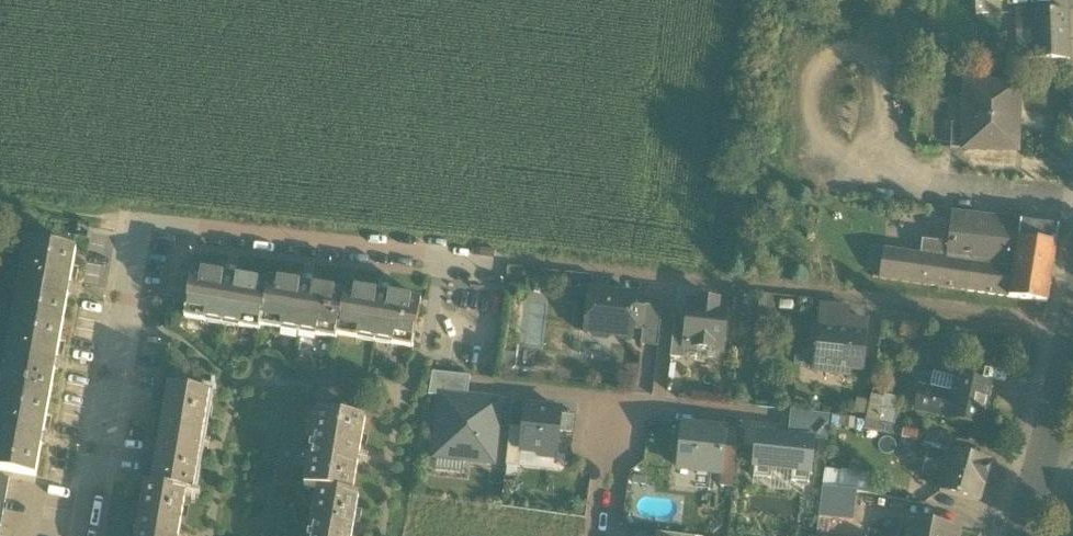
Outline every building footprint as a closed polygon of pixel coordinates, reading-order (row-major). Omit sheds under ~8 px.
[(1002,15),(1002,0),(975,0),(976,16),(1002,15)] [(1018,59),(1069,61),(1067,12),(1016,10),(1017,33),(1032,32),(1033,45),(1017,46),(1018,59)] [(929,56),(941,57),(941,36),(929,36),(929,56)] [(964,150),(1017,152),(1018,129),(1014,128),(1014,115),(1018,115),(1019,87),(966,85),(964,125),(964,150)] [(950,150),(964,150),(964,125),(951,124),(950,150)] [(1007,221),(950,213),(946,244),(944,259),(994,265),(999,226),(1006,227),(1006,223),(1007,221)] [(1009,299),(1046,304),(1057,226),(1056,225),(1055,227),(1022,222),(1010,221),(1007,221),(1006,223),(1009,223),(1009,227),(1006,227),(999,226),(994,265),(1013,268),(1009,299)] [(944,259),(946,244),(922,241),(920,255),(930,257),(944,259)] [(28,245),(15,319),(63,328),(77,254),(28,245)] [(882,265),(884,251),(870,249),(868,263),(882,265)] [(884,251),(882,265),(928,270),(930,257),(920,255),(884,251)] [(944,259),(930,257),(928,270),(926,285),(925,287),(1009,299),(1013,268),(994,265),(944,259)] [(926,285),(928,270),(882,265),(880,279),(926,285)] [(337,336),(413,350),(421,302),(345,289),(344,294),(269,281),(268,285),(192,272),(183,319),(259,332),(260,327),(336,341),(337,336)] [(743,292),(728,291),(727,298),(734,298),(732,312),(741,313),(743,292)] [(631,338),(632,330),(635,306),(636,297),(591,292),(586,333),(590,333),(594,338),(606,340),(611,336),(631,338)] [(777,296),(761,294),(759,308),(775,310),(777,296)] [(716,350),(722,351),(726,308),(716,307),(717,303),(699,301),(699,305),(689,304),(687,321),(685,347),(716,350)] [(645,307),(635,306),(632,330),(642,331),(645,307)] [(640,346),(658,347),(659,333),(662,308),(645,306),(645,307),(642,331),(640,346)] [(819,329),(846,332),(847,321),(848,308),(821,306),(819,329)] [(15,319),(1,394),(50,403),(63,328),(15,319)] [(685,347),(687,321),(674,319),(670,358),(683,360),(685,347)] [(814,369),(849,373),(849,370),(863,371),(868,323),(847,321),(846,332),(819,329),(818,329),(814,369)] [(514,364),(538,367),(540,349),(516,347),(514,364)] [(685,347),(683,360),(714,363),(716,350),(685,347)] [(428,396),(441,397),(441,396),(467,399),(470,377),(432,373),(428,396)] [(952,395),(956,379),(934,374),(931,391),(938,392),(952,395)] [(952,395),(951,402),(947,419),(947,421),(980,428),(989,386),(956,379),(952,395)] [(187,493),(192,494),(210,395),(168,388),(150,487),(145,486),(136,535),(179,535),(187,493)] [(915,412),(933,416),(937,399),(938,392),(931,391),(920,388),(915,412)] [(952,395),(938,392),(937,399),(951,402),(952,395)] [(871,421),(893,426),(900,400),(874,393),(871,393),(869,403),(866,420),(871,421)] [(50,403),(1,394),(0,402),(0,471),(37,478),(50,403)] [(465,460),(492,463),(498,402),(467,399),(441,396),(441,397),(435,457),(436,457),(437,457),(438,451),(464,453),(463,460),(465,460)] [(933,416),(947,419),(951,402),(937,399),(933,416)] [(852,418),(866,420),(869,403),(856,400),(852,418)] [(561,411),(525,407),(523,429),(520,451),(539,453),(538,456),(555,458),(556,458),(558,433),(560,415),(561,411)] [(790,412),(788,438),(813,441),(814,441),(827,442),(830,416),(790,412)] [(359,495),(353,494),(366,421),(317,413),(304,488),(318,490),(310,535),(352,535),(359,495)] [(573,417),(560,415),(558,433),(571,434),(573,417)] [(891,436),(893,426),(871,421),(866,420),(864,430),(891,436)] [(682,426),(677,469),(721,474),(724,448),(726,430),(682,426)] [(520,451),(523,429),(510,427),(505,467),(519,468),(520,451)] [(923,446),(949,452),(952,440),(926,433),(923,446)] [(788,438),(758,435),(753,478),(771,480),(772,470),(792,472),(791,483),(809,484),(813,441),(788,438)] [(737,450),(724,448),(721,474),(719,488),(732,490),(737,450)] [(464,453),(438,451),(437,457),(436,457),(434,472),(463,475),(465,460),(463,460),(464,453)] [(520,451),(519,468),(553,472),(555,458),(538,456),(539,453),(520,451)] [(923,474),(943,480),(949,458),(929,453),(923,474)] [(950,455),(949,458),(943,480),(939,493),(978,503),(983,485),(989,465),(950,455)] [(824,469),(822,488),(838,490),(840,471),(824,469)] [(771,480),(753,478),(753,483),(771,485),(770,491),(790,493),(791,487),(808,489),(809,484),(791,483),(792,472),(772,470),(771,480)] [(874,475),(840,471),(838,490),(857,492),(873,493),(874,475)] [(10,480),(0,478),(0,535),(10,480)] [(838,490),(822,488),(818,519),(853,523),(857,492),(838,490)] [(921,521),(907,519),(904,535),(918,535),(921,521)] [(921,521),(918,535),(958,535),(960,529),(921,521)]
